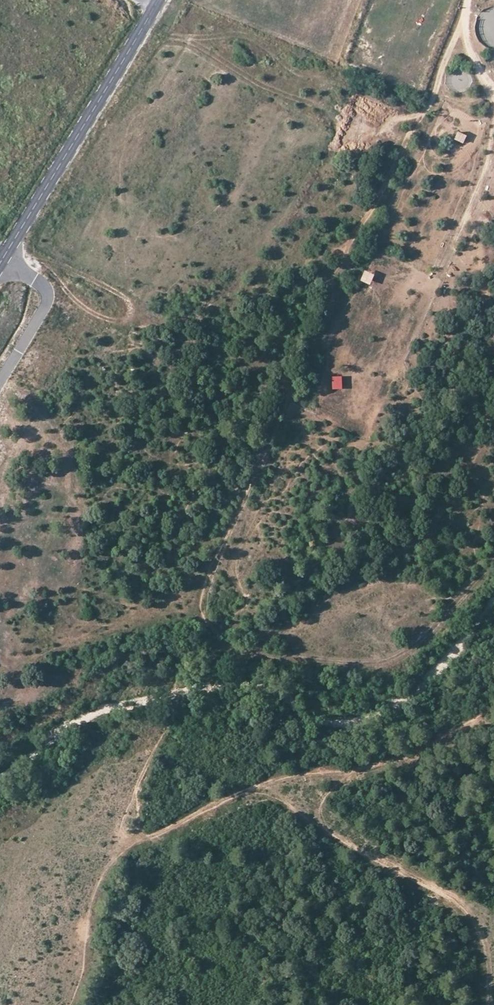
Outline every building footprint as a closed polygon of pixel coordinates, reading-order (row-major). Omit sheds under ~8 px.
[(467,133),(457,129),(453,138),(463,142),(467,133)] [(374,273),(364,269),(360,279),(370,283),(374,273)] [(341,373),(331,374),(331,388),(341,388),(341,373)]
